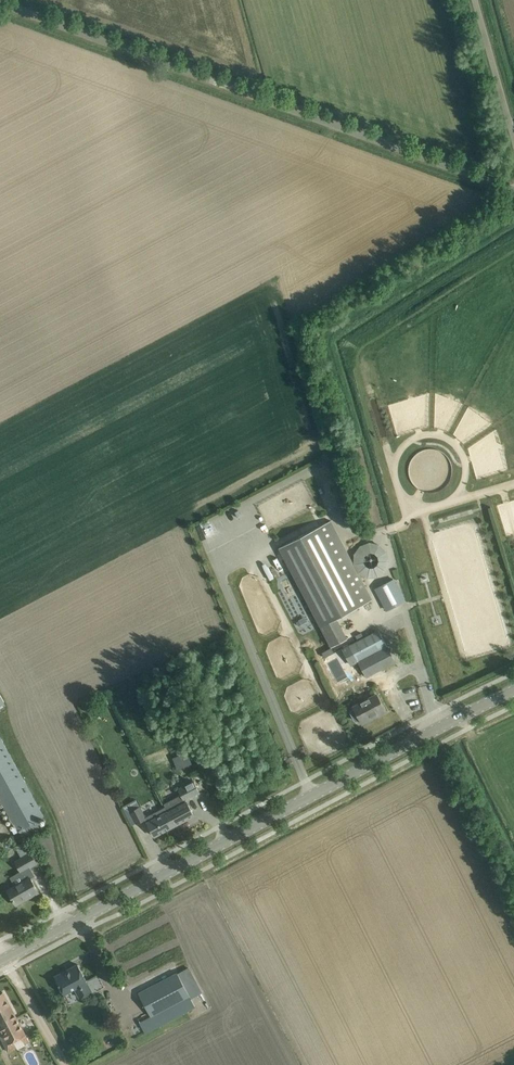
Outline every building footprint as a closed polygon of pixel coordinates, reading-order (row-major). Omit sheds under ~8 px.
[(331,520),(279,548),(282,553),(329,643),(331,647),(348,638),(337,617),(373,599),(331,520)] [(394,578),(374,588),(386,611),(406,600),(394,578)] [(376,631),(349,644),(366,676),(395,661),(387,646),(384,648),(376,631)] [(334,652),(332,647),(322,652),(324,657),(334,652)] [(375,714),(376,716),(385,711),(376,694),(354,706),(355,708),(351,710),(351,712),(355,720),(357,720),(360,718),(363,723),(362,721),(375,714)] [(92,700),(82,704),(85,712),(95,708),(92,700)] [(4,806),(14,824),(15,823),(19,830),(44,816),(0,737),(0,808),(4,806)] [(184,746),(178,748),(181,754),(179,755),(184,766),(191,763),(184,746)] [(199,792),(193,780),(178,789),(184,800),(199,792)] [(186,801),(169,811),(176,824),(194,815),(186,801)] [(176,824),(169,811),(166,806),(145,817),(145,818),(154,835),(176,824)] [(139,807),(131,811),(137,823),(145,818),(145,817),(139,807)] [(21,872),(30,867),(36,863),(31,852),(30,853),(23,842),(15,846),(22,857),(15,861),(21,872)] [(30,867),(21,872),(11,877),(16,885),(8,889),(16,905),(26,899),(24,897),(37,890),(30,877),(34,875),(30,867)] [(87,981),(83,974),(78,964),(55,976),(64,993),(75,988),(80,997),(91,991),(86,981),(87,981)] [(185,972),(179,975),(177,972),(139,993),(150,1014),(138,1020),(146,1034),(195,1007),(191,998),(197,995),(185,972)] [(4,1017),(6,1022),(16,1017),(3,992),(0,994),(0,1019),(4,1017)] [(0,1019),(0,1027),(9,1043),(26,1034),(16,1017),(6,1022),(4,1017),(0,1019)]
